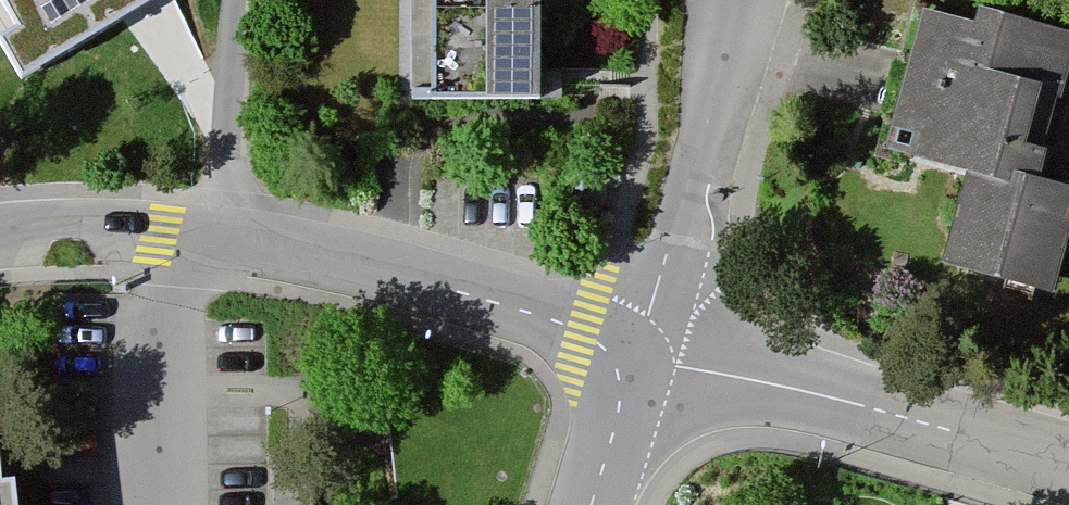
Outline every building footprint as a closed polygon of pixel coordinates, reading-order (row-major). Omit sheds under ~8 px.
[(161,5),(161,0),(0,0),(0,26),(21,71),(161,5)] [(544,0),(411,0),(410,119),(543,119),(544,0)] [(924,22),(881,157),(968,184),(942,268),(1050,302),(1068,243),(1068,196),(1036,186),(1068,80),(1068,44),(977,15),(970,37),(924,22)]
